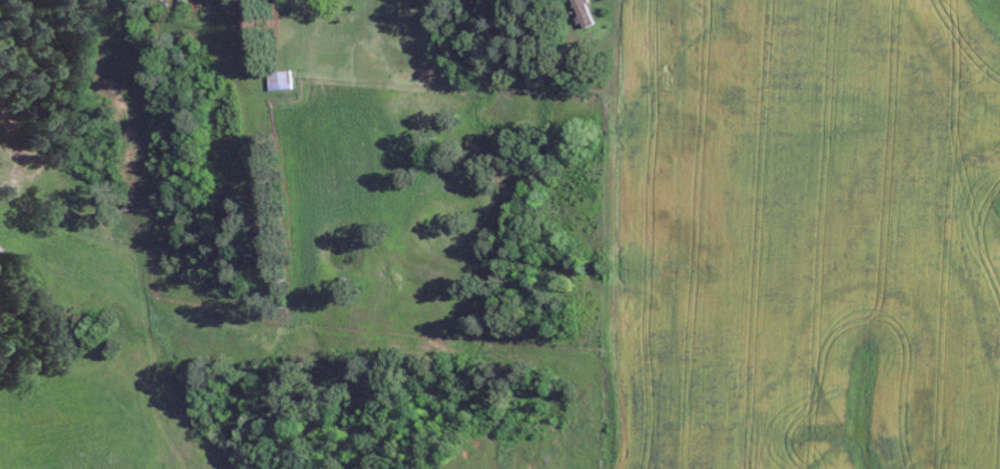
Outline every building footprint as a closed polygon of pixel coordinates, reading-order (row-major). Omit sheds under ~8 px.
[(602,26),(592,0),(577,0),(588,31),(602,26)] [(271,73),(272,91),(295,91),(294,72),(271,73)]
